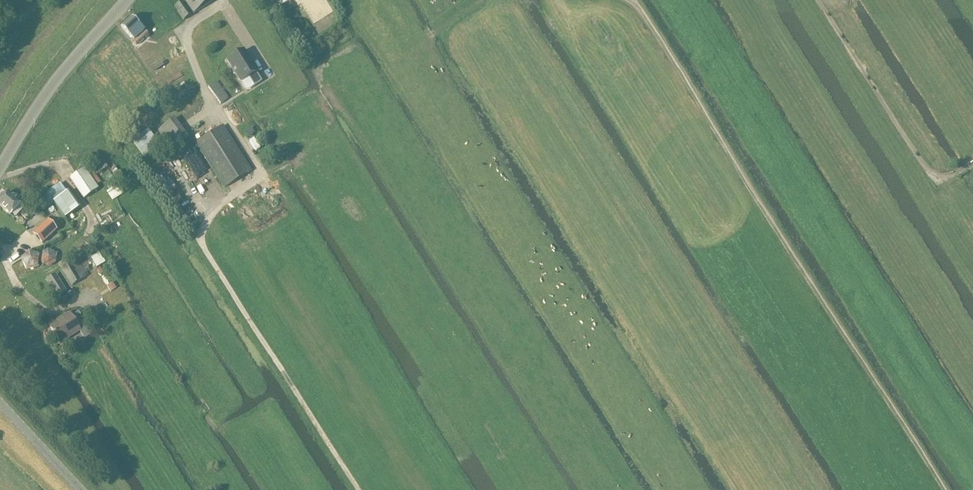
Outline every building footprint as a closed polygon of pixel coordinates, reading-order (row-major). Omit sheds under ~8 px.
[(213,0),(185,0),(194,13),(213,0)] [(184,20),(192,15),(182,1),(175,7),(184,20)] [(288,1),(279,7),(284,15),(293,10),(288,1)] [(132,16),(121,26),(126,31),(134,40),(144,30),(132,16)] [(134,40),(133,41),(136,44),(148,34),(144,30),(134,40)] [(248,78),(254,87),(262,82),(256,73),(257,72),(243,50),(227,61),(241,82),(248,78)] [(221,104),(229,98),(217,81),(209,87),(221,104)] [(173,149),(189,137),(174,118),(158,131),(173,149)] [(225,188),(251,171),(223,126),(197,144),(225,188)] [(160,147),(148,130),(132,141),(145,158),(160,147)] [(70,179),(85,199),(99,189),(84,169),(70,179)] [(120,187),(108,169),(99,175),(111,193),(120,187)] [(42,210),(69,192),(63,183),(36,201),(42,210)] [(21,205),(8,192),(0,202),(0,206),(10,216),(21,205)] [(38,228),(44,222),(33,210),(26,216),(38,228)] [(47,221),(33,234),(42,243),(56,230),(47,221)] [(37,267),(38,256),(29,252),(22,259),(26,269),(37,267)] [(73,286),(88,275),(77,260),(71,265),(68,262),(60,268),(73,286)] [(66,292),(55,275),(46,280),(57,298),(66,292)] [(112,283),(107,286),(111,292),(116,288),(112,283)] [(79,312),(72,317),(70,314),(63,318),(64,320),(51,328),(60,343),(80,331),(85,338),(92,333),(79,312)]
